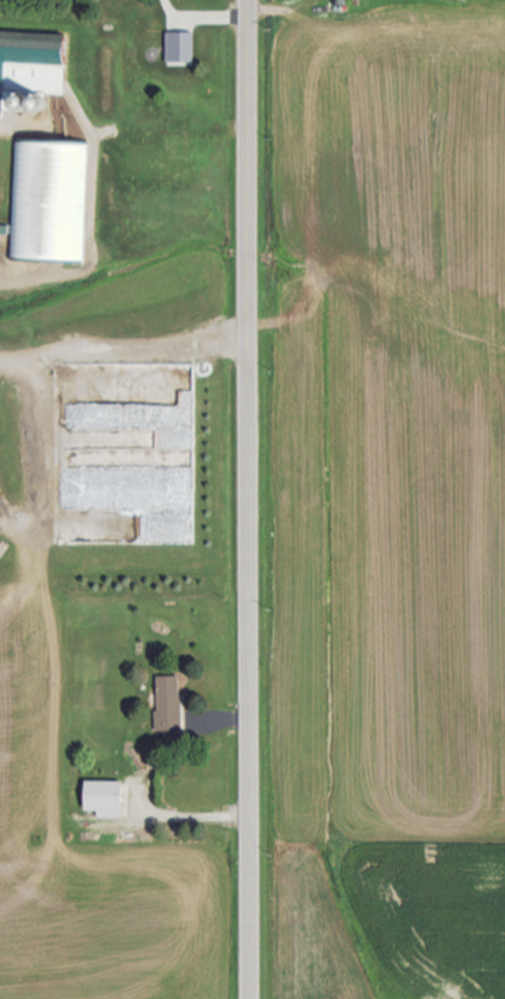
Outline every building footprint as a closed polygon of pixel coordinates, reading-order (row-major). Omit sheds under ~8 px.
[(33,118),(0,117),(0,33),(67,35),(65,98),(33,98),(33,118)] [(166,33),(166,64),(195,64),(195,33),(166,33)] [(11,261),(15,143),(88,145),(85,263),(11,261)] [(156,677),(181,677),(181,732),(156,732),(156,677)] [(96,819),(96,812),(85,812),(85,783),(123,783),(123,819),(96,819)]
